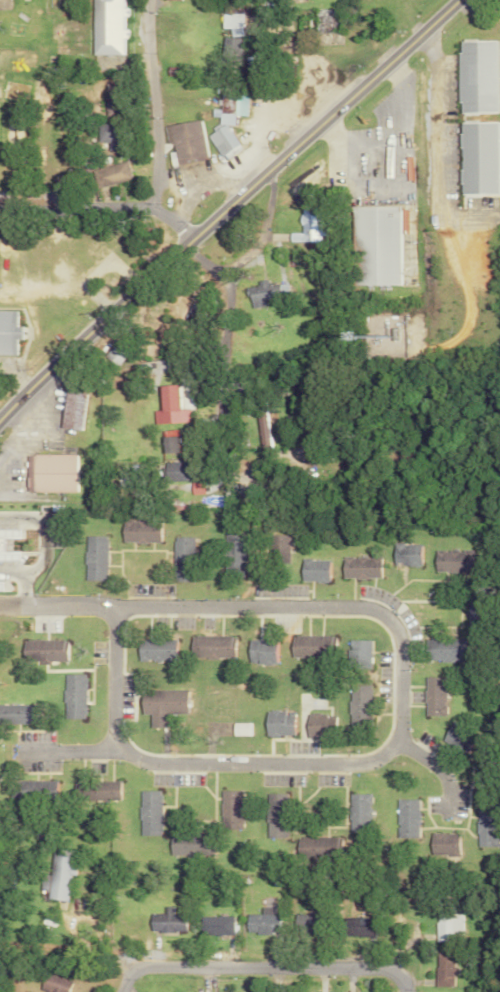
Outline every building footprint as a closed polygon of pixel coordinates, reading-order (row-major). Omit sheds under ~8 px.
[(119,55),(119,37),(125,37),(125,30),(119,29),(119,17),(126,17),(126,8),(119,8),(119,0),(89,0),(89,55),(119,55)] [(218,28),(226,28),(226,36),(239,36),(239,13),(218,14),(218,28)] [(217,62),(232,62),(232,38),(217,38),(217,62)] [(497,113),(495,40),(456,41),(458,114),(497,113)] [(244,95),(218,93),(217,114),(244,115),(244,95)] [(161,126),(163,143),(169,142),(173,166),(205,160),(198,119),(161,126)] [(497,121),(459,122),(460,194),(498,194),(497,121)] [(95,124),(94,149),(117,150),(118,125),(95,124)] [(204,135),(217,158),(236,146),(223,124),(204,135)] [(94,190),(128,180),(123,160),(88,170),(94,190)] [(399,285),(398,206),(350,206),(351,286),(399,285)] [(297,233),(286,233),(286,241),(317,243),(318,210),(298,209),(297,233)] [(284,284),(264,285),(264,280),(253,280),(253,286),(244,287),(245,309),(261,308),(261,299),(285,298),(284,284)] [(0,311),(0,355),(10,355),(11,340),(16,340),(16,327),(11,326),(11,311),(0,311)] [(155,410),(148,411),(148,424),(185,423),(185,409),(172,409),(171,385),(154,386),(155,410)] [(55,427),(75,430),(81,394),(61,391),(55,427)] [(252,405),(253,450),(263,450),(262,405),(252,405)] [(172,452),(170,436),(155,438),(157,454),(172,452)] [(70,455),(22,454),(22,492),(69,493),(70,455)] [(159,482),(184,481),(184,460),(158,461),(159,482)] [(198,482),(186,482),(186,494),(198,494),(198,482)] [(117,543),(156,543),(156,520),(117,520),(117,543)] [(14,539),(14,529),(0,529),(0,539),(14,539)] [(218,577),(240,577),(241,533),(219,532),(218,577)] [(286,536),(266,535),(265,563),(286,564),(286,536)] [(102,581),(103,536),(80,536),(80,580),(102,581)] [(189,537),(167,538),(168,582),(190,581),(189,537)] [(420,544),(394,544),(393,566),(419,567),(420,544)] [(434,546),(472,546),(472,566),(434,566),(434,546)] [(13,561),(13,552),(0,552),(0,561),(13,561)] [(339,579),(377,578),(377,556),(338,557),(339,579)] [(325,559),(297,560),(297,582),(325,581),(325,559)] [(189,658),(230,658),(231,636),(190,636),(189,658)] [(288,636),(288,658),(333,658),(333,636),(288,636)] [(464,638),(423,639),(424,661),(465,660),(464,638)] [(18,662),(63,661),(62,639),(18,641),(18,662)] [(134,661),(173,660),(172,639),(133,640),(134,661)] [(272,639),(245,639),(246,661),(255,661),(255,665),(273,664),(272,639)] [(369,640),(345,641),(346,669),(369,668),(369,640)] [(60,674),(60,719),(82,719),(82,674),(60,674)] [(424,716),(446,716),(445,677),(423,678),(424,716)] [(370,686),(349,685),(348,730),(370,730),(370,686)] [(184,690),(137,691),(137,715),(147,714),(147,728),(166,728),(166,714),(185,714),(184,690)] [(0,705),(0,725),(37,724),(37,704),(0,705)] [(264,711),(264,736),(293,736),(294,712),(264,711)] [(335,739),(335,714),(305,714),(306,739),(335,739)] [(440,741),(463,755),(475,734),(452,721),(440,741)] [(247,723),(231,724),(231,736),(248,736),(247,723)] [(55,781),(14,780),(14,796),(55,797),(55,781)] [(119,781),(70,782),(71,801),(119,800),(119,781)] [(160,792),(138,791),(137,835),(159,835),(160,792)] [(220,830),(242,829),(241,791),(219,792),(220,830)] [(265,837),(287,837),(287,794),(265,794),(265,837)] [(370,795),(348,794),(348,833),(369,833),(370,795)] [(418,800),(396,800),(395,838),(417,839),(418,800)] [(475,847),(496,847),(497,810),(476,809),(475,847)] [(211,856),(211,834),(168,833),(168,855),(211,856)] [(428,857),(458,857),(459,834),(429,833),(428,857)] [(324,851),(335,850),(334,836),(323,837),(324,851)] [(66,900),(68,874),(70,874),(72,850),(50,848),(48,877),(40,877),(39,887),(46,887),(45,898),(66,900)] [(162,913),(148,913),(148,932),(183,931),(182,913),(171,913),(170,906),(162,906),(162,913)] [(259,914),(244,914),(245,934),(277,933),(277,914),(272,914),(271,907),(259,907),(259,914)] [(436,942),(462,941),(461,913),(454,914),(454,907),(436,907),(436,942)] [(231,935),(231,915),(199,916),(199,935),(231,935)] [(369,936),(370,917),(343,916),(343,935),(369,936)] [(453,986),(452,951),(434,952),(435,986),(453,986)] [(44,973),(38,990),(43,991),(65,991),(69,981),(44,973)]
